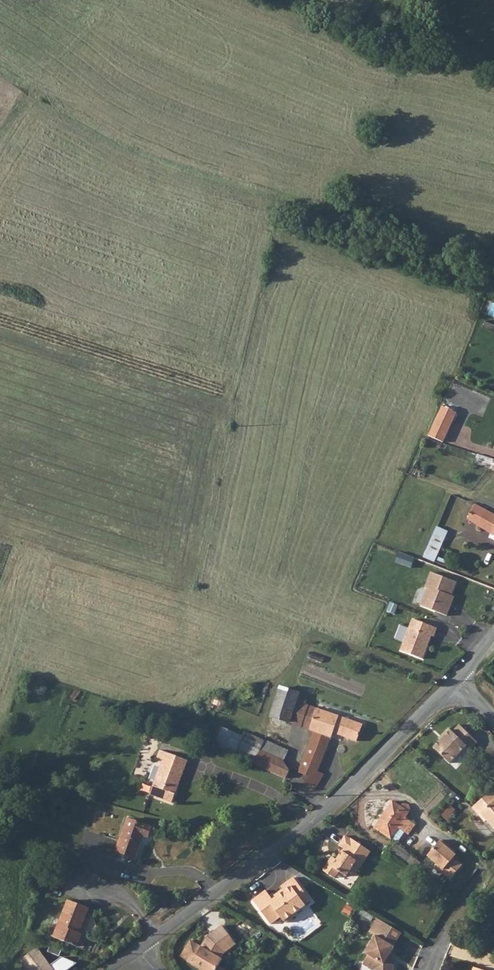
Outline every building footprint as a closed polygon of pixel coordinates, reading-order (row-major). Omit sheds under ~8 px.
[(485,320),(483,327),(493,331),(493,323),(485,320)] [(443,442),(457,413),(442,406),(435,420),(428,436),(443,442)] [(477,454),(474,463),(493,469),(493,460),(477,454)] [(493,535),(493,515),(475,504),(467,519),(491,533),(493,535)] [(444,539),(434,534),(423,557),(434,562),(444,539)] [(457,583),(432,573),(425,589),(428,589),(421,606),(448,616),(451,608),(448,607),(452,596),(457,583)] [(438,629),(413,619),(401,651),(423,660),(432,636),(435,637),(438,629)] [(270,717),(275,719),(290,723),(297,701),(299,693),(280,687),(278,693),(270,717)] [(297,701),(303,703),(306,695),(299,693),(297,701)] [(309,776),(309,775),(320,781),(324,774),(318,772),(331,738),(332,738),(334,732),(357,741),(363,725),(303,703),(297,701),(290,723),(314,732),(298,772),(309,776)] [(470,750),(477,742),(459,724),(452,732),(449,728),(442,735),(444,737),(434,747),(450,763),(466,746),(470,750)] [(255,763),(261,750),(263,746),(243,736),(220,726),(218,731),(220,732),(219,736),(215,745),(255,763)] [(263,746),(265,741),(245,732),(243,736),(263,746)] [(266,740),(265,741),(263,746),(261,750),(284,761),(289,750),(266,740)] [(160,750),(157,758),(163,760),(166,752),(160,750)] [(278,774),(284,761),(261,750),(255,763),(278,774)] [(166,752),(163,760),(150,794),(172,803),(179,785),(177,784),(181,774),(183,774),(188,761),(166,752)] [(286,778),(289,770),(284,761),(278,774),(286,778)] [(320,781),(309,775),(309,776),(307,780),(305,785),(314,791),(320,781)] [(473,807),(485,822),(487,820),(493,828),(493,791),(493,790),(473,807)] [(410,807),(410,806),(409,805),(407,803),(405,803),(404,803),(403,803),(402,804),(400,806),(392,801),(375,827),(391,838),(398,828),(405,832),(412,822),(405,817),(409,812),(410,809),(410,807)] [(450,821),(457,808),(450,804),(443,817),(450,821)] [(152,827),(127,819),(116,851),(136,858),(144,836),(148,837),(152,827)] [(408,834),(415,824),(412,822),(405,832),(408,834)] [(16,830),(8,828),(2,846),(11,848),(16,830)] [(395,841),(399,840),(405,832),(398,828),(391,838),(395,841)] [(350,839),(345,836),(339,845),(344,849),(337,860),(334,863),(330,860),(323,870),(335,878),(339,872),(346,877),(352,869),(357,872),(371,851),(351,838),(350,839)] [(450,879),(463,865),(454,858),(456,855),(450,850),(452,848),(442,840),(428,856),(437,864),(435,866),(450,879)] [(408,853),(396,844),(389,852),(402,861),(408,853)] [(421,863),(408,853),(402,861),(414,871),(421,863)] [(265,891),(252,900),(270,924),(280,917),(283,922),(284,921),(286,923),(295,916),(294,914),(305,906),(305,905),(310,901),(293,877),(281,886),(283,889),(271,898),(265,891)] [(55,882),(41,880),(39,894),(54,896),(55,882)] [(79,933),(89,908),(69,900),(54,937),(76,946),(81,934),(79,933)] [(401,933),(377,918),(369,932),(375,935),(364,953),(368,955),(362,963),(373,969),(393,969),(393,965),(389,963),(387,961),(386,959),(390,954),(394,947),(393,946),(401,933)] [(227,969),(219,965),(223,958),(222,958),(225,952),(237,943),(223,924),(208,936),(202,946),(191,940),(182,956),(192,962),(192,963),(203,969),(227,969)] [(21,960),(28,969),(26,969),(54,969),(51,965),(38,948),(21,960)] [(54,969),(68,969),(78,963),(62,957),(51,965),(54,969)]
